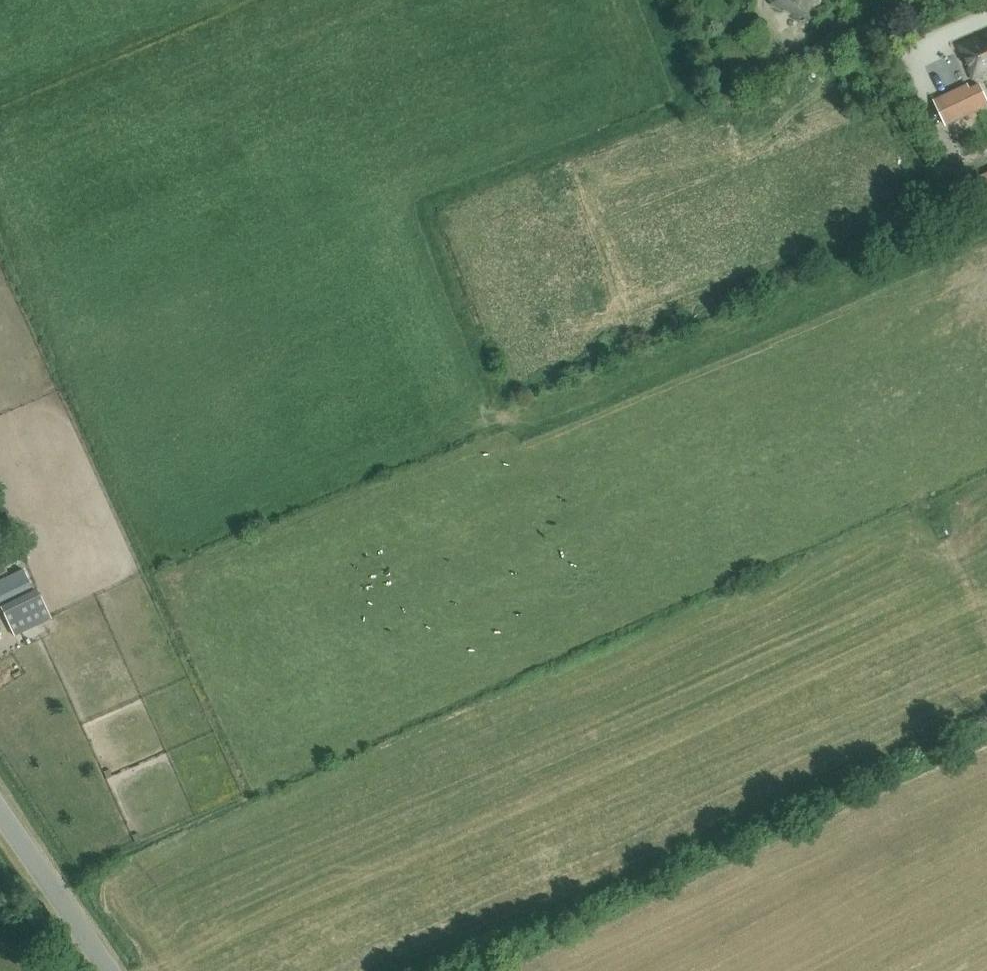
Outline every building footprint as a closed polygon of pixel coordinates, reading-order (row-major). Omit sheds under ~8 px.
[(773,2),(812,18),(820,0),(774,0),(773,2)] [(986,73),(986,33),(960,45),(974,78),(986,73)] [(968,83),(933,99),(945,125),(979,109),(978,105),(985,102),(976,84),(969,87),(968,83)] [(16,617),(31,607),(23,595),(8,604),(16,617)]
